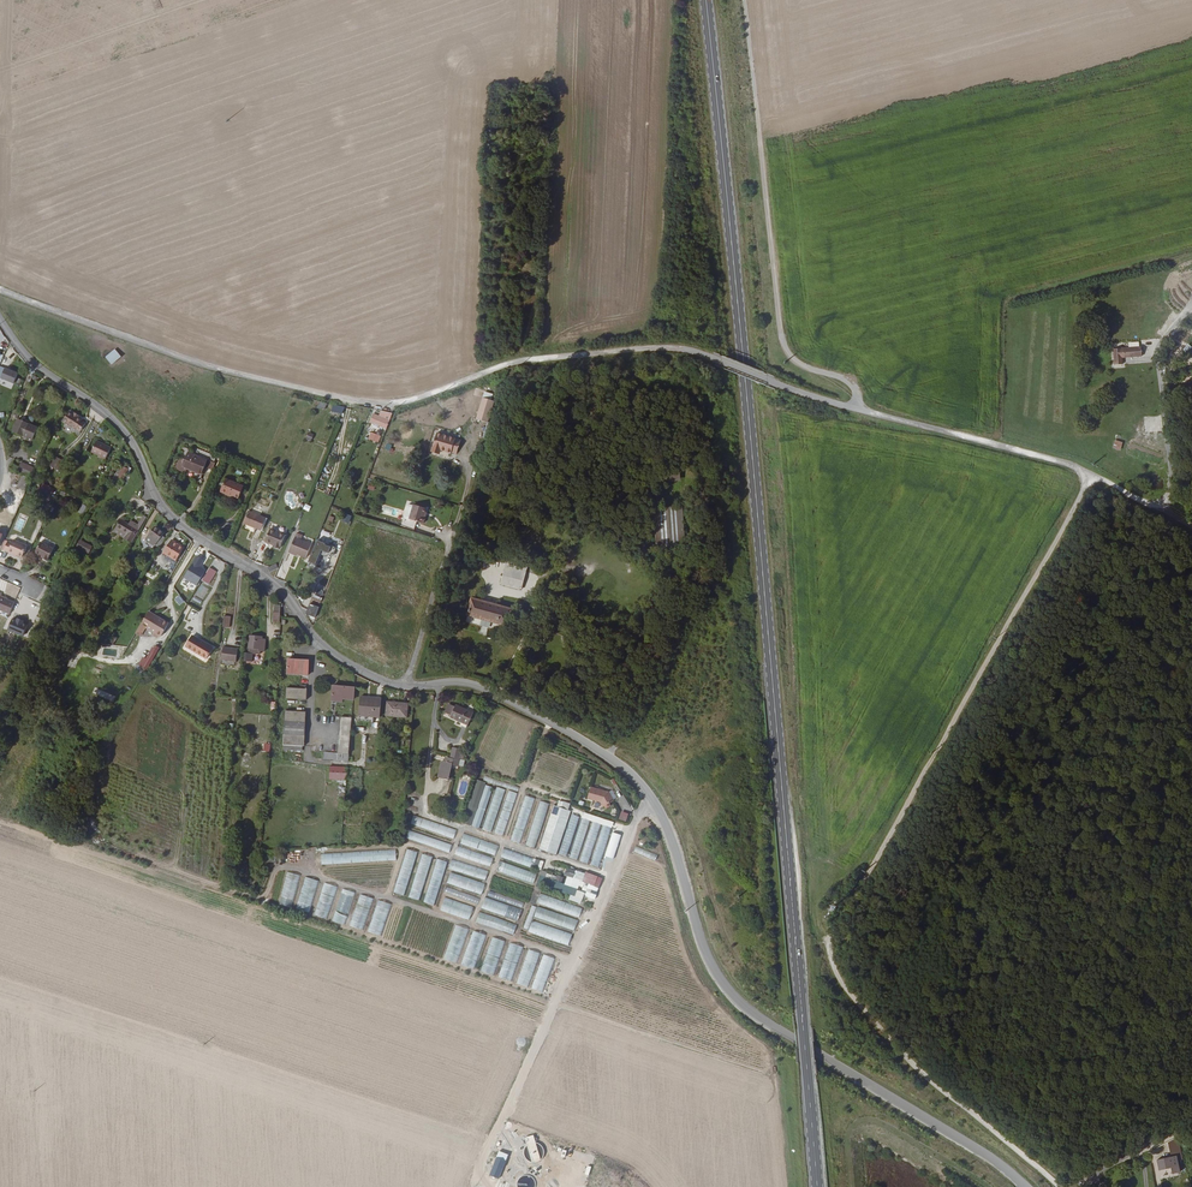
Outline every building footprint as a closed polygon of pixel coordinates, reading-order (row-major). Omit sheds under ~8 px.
[(1112,347),(1113,365),(1123,365),(1123,357),(1142,356),(1142,346),(1112,347)] [(121,357),(115,349),(105,357),(111,365),(121,357)] [(14,382),(18,372),(5,366),(1,376),(14,382)] [(494,400),(482,396),(475,418),(487,421),(494,400)] [(317,407),(325,410),(327,404),(319,401),(317,407)] [(341,414),(344,407),(334,404),(333,405),(331,411),(341,414)] [(387,426),(392,414),(381,410),(378,416),(372,414),(370,420),(387,426)] [(75,415),(71,412),(64,422),(77,431),(78,430),(83,431),(87,424),(83,422),(84,420),(78,417),(75,415)] [(1144,416),(1144,432),(1162,431),(1162,415),(1144,416)] [(33,441),(39,429),(17,420),(12,431),(18,434),(17,435),(24,438),(24,437),(33,441)] [(314,434),(309,432),(305,439),(310,442),(314,434)] [(381,436),(371,432),(368,439),(378,443),(381,436)] [(460,440),(436,432),(431,450),(439,452),(440,449),(451,453),(451,452),(456,453),(460,440)] [(112,447),(98,439),(92,450),(106,458),(112,447)] [(1115,439),(1112,448),(1120,450),(1123,442),(1115,439)] [(210,465),(212,460),(211,459),(193,451),(193,452),(191,451),(193,448),(185,444),(175,464),(184,469),(186,466),(196,471),(196,470),(200,471),(201,469),(208,473),(211,466),(210,465)] [(57,469),(62,460),(54,455),(49,465),(57,469)] [(260,468),(263,461),(257,459),(255,465),(260,468)] [(21,464),(18,470),(20,472),(24,474),(27,468),(21,464)] [(128,472),(129,469),(128,468),(121,464),(115,475),(116,476),(113,482),(120,486),(124,480),(122,479),(126,471),(128,472)] [(34,471),(27,468),(24,474),(26,474),(32,477),(34,471)] [(239,491),(245,478),(227,470),(221,483),(233,489),(234,488),(239,491)] [(29,478),(22,475),(17,486),(25,489),(29,478)] [(37,493),(50,498),(54,488),(41,483),(37,493)] [(83,501),(78,511),(84,514),(89,504),(83,501)] [(409,518),(413,505),(409,503),(407,504),(404,515),(405,517),(409,518)] [(409,519),(406,528),(414,530),(416,521),(423,523),(425,517),(423,516),(425,511),(426,508),(414,504),(413,505),(409,518),(409,519)] [(684,535),(683,505),(659,506),(661,547),(678,546),(678,535),(684,535)] [(260,530),(265,518),(248,511),(243,522),(260,530)] [(131,544),(147,517),(142,515),(136,524),(129,520),(127,524),(119,519),(114,528),(115,529),(113,532),(123,538),(123,539),(131,544)] [(156,546),(161,536),(164,532),(154,526),(146,538),(156,546)] [(279,545),(286,533),(271,526),(265,539),(270,541),(271,539),(274,541),(273,543),(279,545)] [(159,548),(165,539),(161,536),(156,546),(159,548)] [(289,549),(297,553),(305,557),(311,543),(300,538),(295,536),(289,549)] [(92,545),(80,538),(75,546),(87,553),(92,545)] [(170,566),(183,546),(171,538),(163,551),(172,557),(167,564),(170,566)] [(325,542),(317,539),(308,560),(316,563),(322,549),(323,550),(322,551),(323,552),(324,553),(325,553),(326,553),(327,552),(333,554),(336,546),(331,544),(330,545),(325,543),(325,542)] [(41,541),(35,552),(40,554),(43,556),(42,557),(45,559),(47,560),(54,548),(41,541)] [(25,558),(29,550),(24,548),(16,544),(12,542),(7,551),(11,553),(12,552),(20,556),(25,558)] [(520,580),(525,559),(506,554),(500,575),(520,580)] [(271,572),(278,568),(276,563),(268,567),(271,572)] [(217,573),(210,568),(202,581),(209,585),(217,573)] [(326,587),(318,583),(313,594),(322,598),(326,587)] [(0,591),(0,607),(10,612),(15,600),(1,595),(2,592),(0,591)] [(503,624),(510,601),(472,591),(465,614),(480,619),(479,624),(486,626),(488,620),(503,624)] [(288,600),(294,609),(298,606),(292,598),(288,600)] [(272,616),(279,617),(281,600),(275,599),(274,607),(273,606),(272,616)] [(306,615),(315,617),(318,606),(309,603),(306,615)] [(168,623),(148,611),(140,624),(145,627),(154,632),(153,635),(155,637),(158,636),(159,634),(161,636),(168,623)] [(231,616),(224,615),(223,627),(230,628),(231,616)] [(23,635),(27,624),(23,622),(24,620),(17,617),(17,619),(12,617),(8,628),(23,635)] [(140,624),(135,634),(140,636),(145,627),(140,624)] [(207,657),(213,647),(193,635),(187,645),(207,657)] [(250,636),(249,648),(260,649),(265,650),(266,640),(262,640),(262,637),(250,636)] [(147,657),(151,659),(158,648),(155,645),(147,657)] [(236,662),(238,649),(223,646),(221,659),(236,662)] [(260,649),(249,648),(246,647),(245,659),(252,660),(253,652),(260,653),(260,649)] [(136,667),(143,672),(151,659),(147,657),(144,655),(136,667)] [(308,674),(309,659),(287,658),(286,673),(308,674)] [(353,700),(354,687),(332,685),(331,701),(341,702),(341,699),(353,700)] [(305,699),(306,688),(286,687),(285,698),(305,699)] [(380,716),(381,697),(360,696),(358,714),(380,716)] [(406,716),(408,703),(388,702),(387,714),(406,716)] [(451,715),(455,706),(448,703),(445,712),(451,715)] [(456,704),(455,706),(451,715),(450,717),(457,720),(462,722),(462,724),(461,725),(467,728),(473,713),(456,704)] [(285,710),(283,749),(301,750),(302,746),(304,745),(305,711),(285,710)] [(349,754),(352,717),(341,716),(338,753),(349,754)] [(450,758),(460,759),(462,749),(452,746),(450,758)] [(338,753),(322,752),(322,759),(348,761),(349,754),(338,753)] [(447,762),(444,761),(442,761),(438,777),(449,780),(452,763),(458,765),(460,759),(450,758),(448,757),(447,762)] [(347,780),(347,767),(330,765),(329,778),(347,780)] [(471,826),(486,783),(477,780),(462,823),(471,826)] [(493,788),(486,785),(471,826),(479,829),(493,788)] [(506,790),(497,787),(482,829),(491,832),(506,790)] [(610,805),(609,803),(614,801),(609,792),(591,787),(588,798),(601,802),(603,807),(604,806),(605,808),(607,808),(610,807),(610,805)] [(518,793),(509,790),(494,833),(503,836),(518,793)] [(535,799),(526,796),(511,840),(520,843),(535,799)] [(550,804),(540,801),(526,845),(535,848),(550,804)] [(571,811),(553,805),(539,849),(556,854),(571,811)] [(629,813),(622,810),(619,818),(626,821),(629,813)] [(457,829),(414,814),(411,824),(453,839),(457,829)] [(579,817),(571,814),(559,854),(567,856),(579,817)] [(590,821),(582,818),(570,858),(578,860),(590,821)] [(601,825),(593,822),(580,861),(588,864),(601,825)] [(612,828),(604,825),(591,864),(599,867),(612,828)] [(452,845),(409,830),(406,839),(449,854),(452,845)] [(622,835),(613,832),(605,856),(614,859),(622,835)] [(498,846),(464,833),(460,843),(495,855),(498,846)] [(658,855),(636,845),(633,852),(655,861),(658,855)] [(493,858),(458,846),(454,855),(489,868),(493,858)] [(534,858),(504,847),(500,858),(530,868),(534,858)] [(397,860),(396,849),(321,854),(322,865),(397,860)] [(393,893),(404,896),(417,853),(406,849),(393,893)] [(409,897),(419,900),(432,857),(422,854),(409,897)] [(424,902),(434,905),(447,862),(437,859),(424,902)] [(487,871),(453,859),(449,869),(484,881),(487,871)] [(536,874),(499,861),(496,870),(533,884),(536,874)] [(564,875),(582,881),(585,873),(566,867),(564,875)] [(277,903),(290,907),(301,876),(288,871),(277,903)] [(486,884),(451,871),(447,883),(482,895),(486,884)] [(585,873),(582,881),(594,886),(598,876),(586,872),(585,873)] [(295,909),(308,913),(319,881),(306,877),(295,909)] [(314,914),(327,919),(338,887),(325,883),(314,914)] [(480,898),(446,886),(444,893),(477,905),(480,898)] [(332,921),(345,925),(356,893),(343,889),(332,921)] [(522,908),(524,902),(490,890),(488,896),(522,908)] [(582,908),(540,894),(537,904),(579,918),(582,908)] [(350,926),(363,931),(374,899),(361,895),(350,926)] [(469,920),(473,907),(445,897),(440,911),(469,920)] [(521,910),(486,897),(482,907),(517,920),(521,910)] [(368,932),(381,936),(392,905),(379,900),(368,932)] [(537,907),(532,905),(524,928),(528,930),(537,907)] [(577,920),(538,907),(534,918),(573,932),(577,920)] [(516,925),(479,912),(476,922),(513,935),(516,925)] [(572,934),(533,920),(529,931),(568,945),(572,934)] [(457,964),(469,930),(456,925),(444,959),(457,964)] [(474,969),(486,935),(474,931),(461,965),(474,969)] [(493,976),(506,942),(493,937),(481,971),(493,976)] [(511,982),(523,948),(510,943),(498,977),(511,982)] [(528,987),(541,953),(529,949),(517,983),(528,987)] [(543,993),(555,959),(544,955),(532,989),(543,993)] [(1170,1157),(1150,1165),(1154,1172),(1166,1167),(1168,1173),(1176,1170),(1170,1157)]
